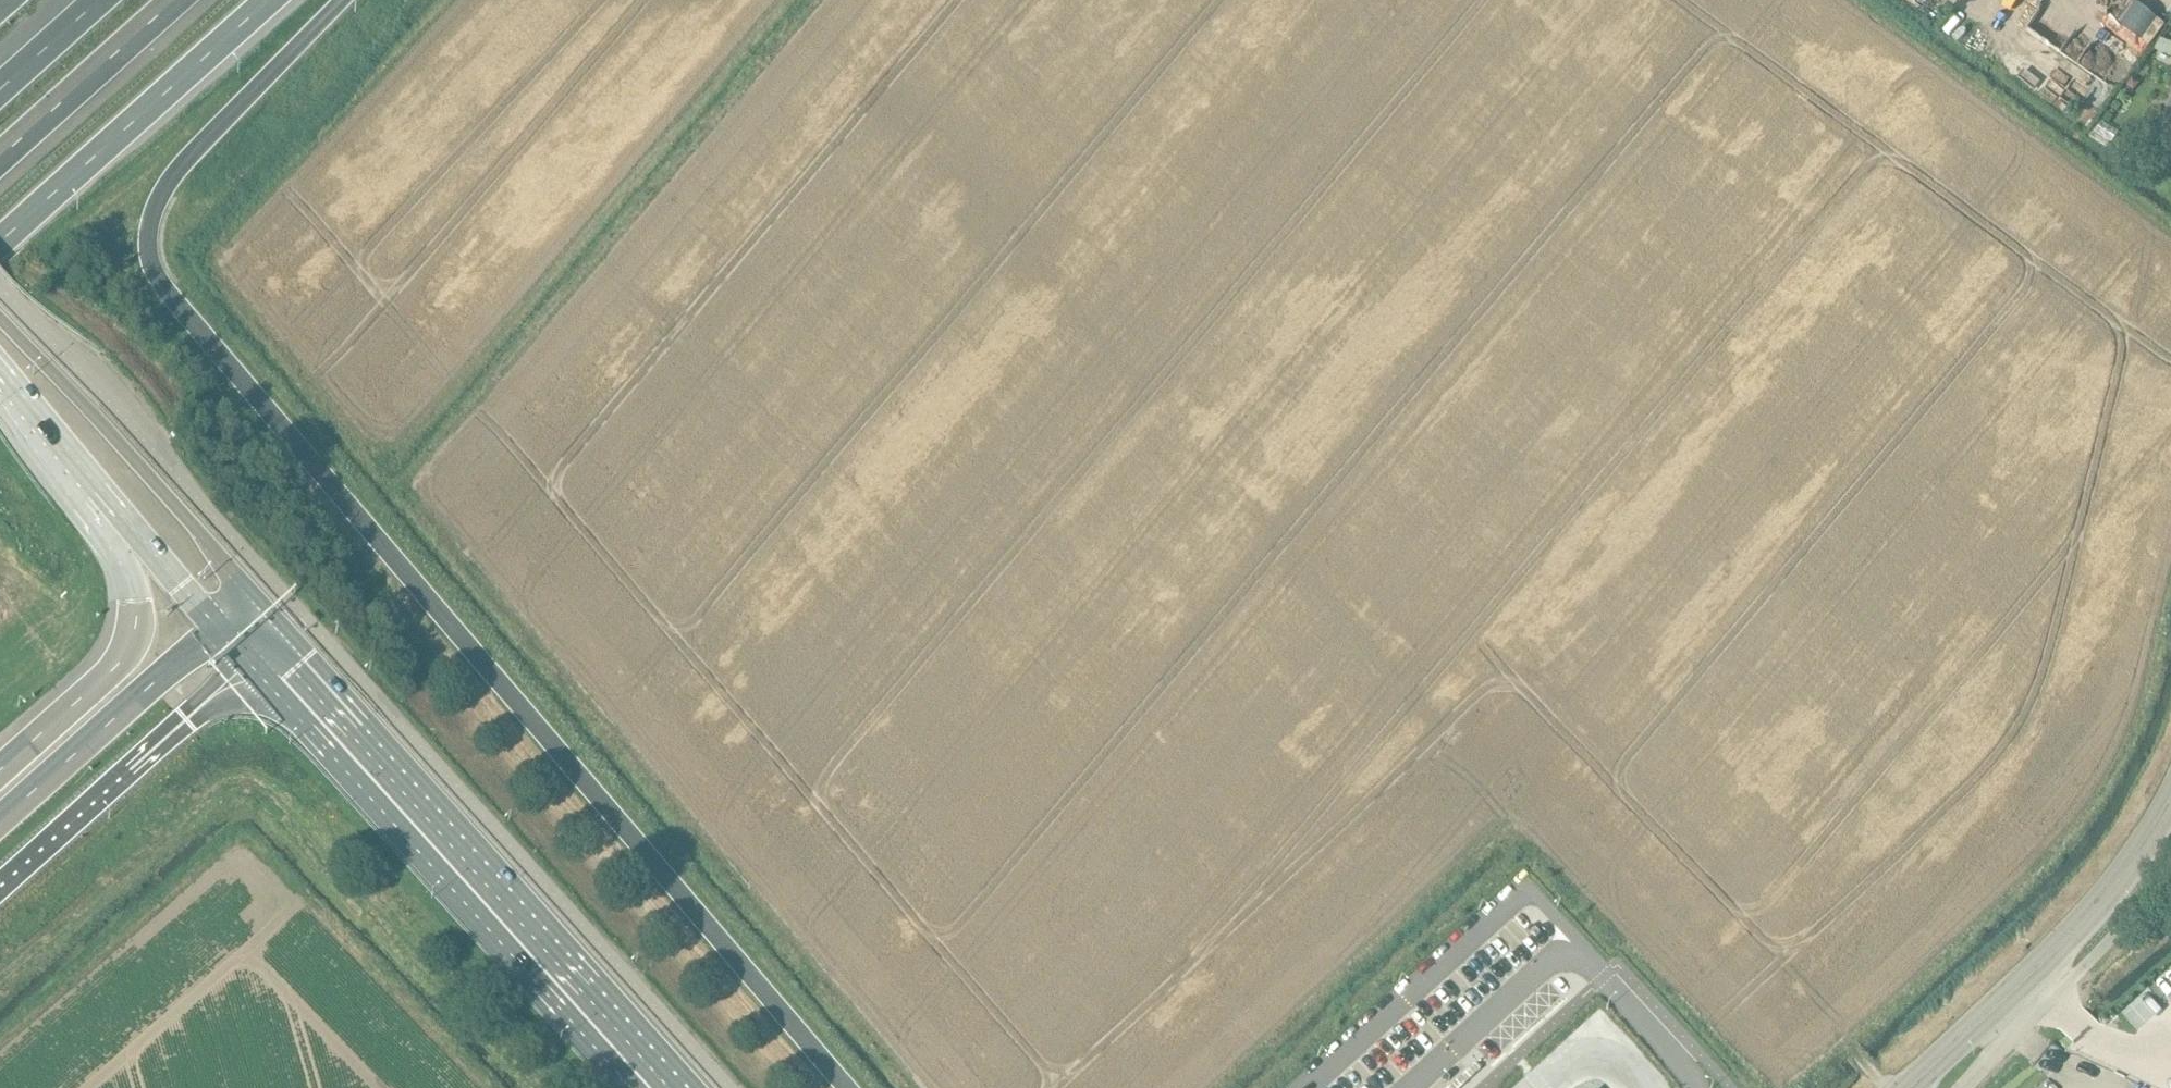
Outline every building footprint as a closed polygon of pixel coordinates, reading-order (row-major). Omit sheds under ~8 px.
[(2112,20),(2149,47),(2165,26),(2130,0),(2126,0),(2112,20)] [(2132,79),(2127,85),(2133,91),(2139,84),(2132,79)] [(2157,137),(2168,143),(2167,145),(2170,147),(2170,105),(2157,137)] [(1453,1087),(1465,1087),(1481,1074),(1475,1068),(1453,1087)]
